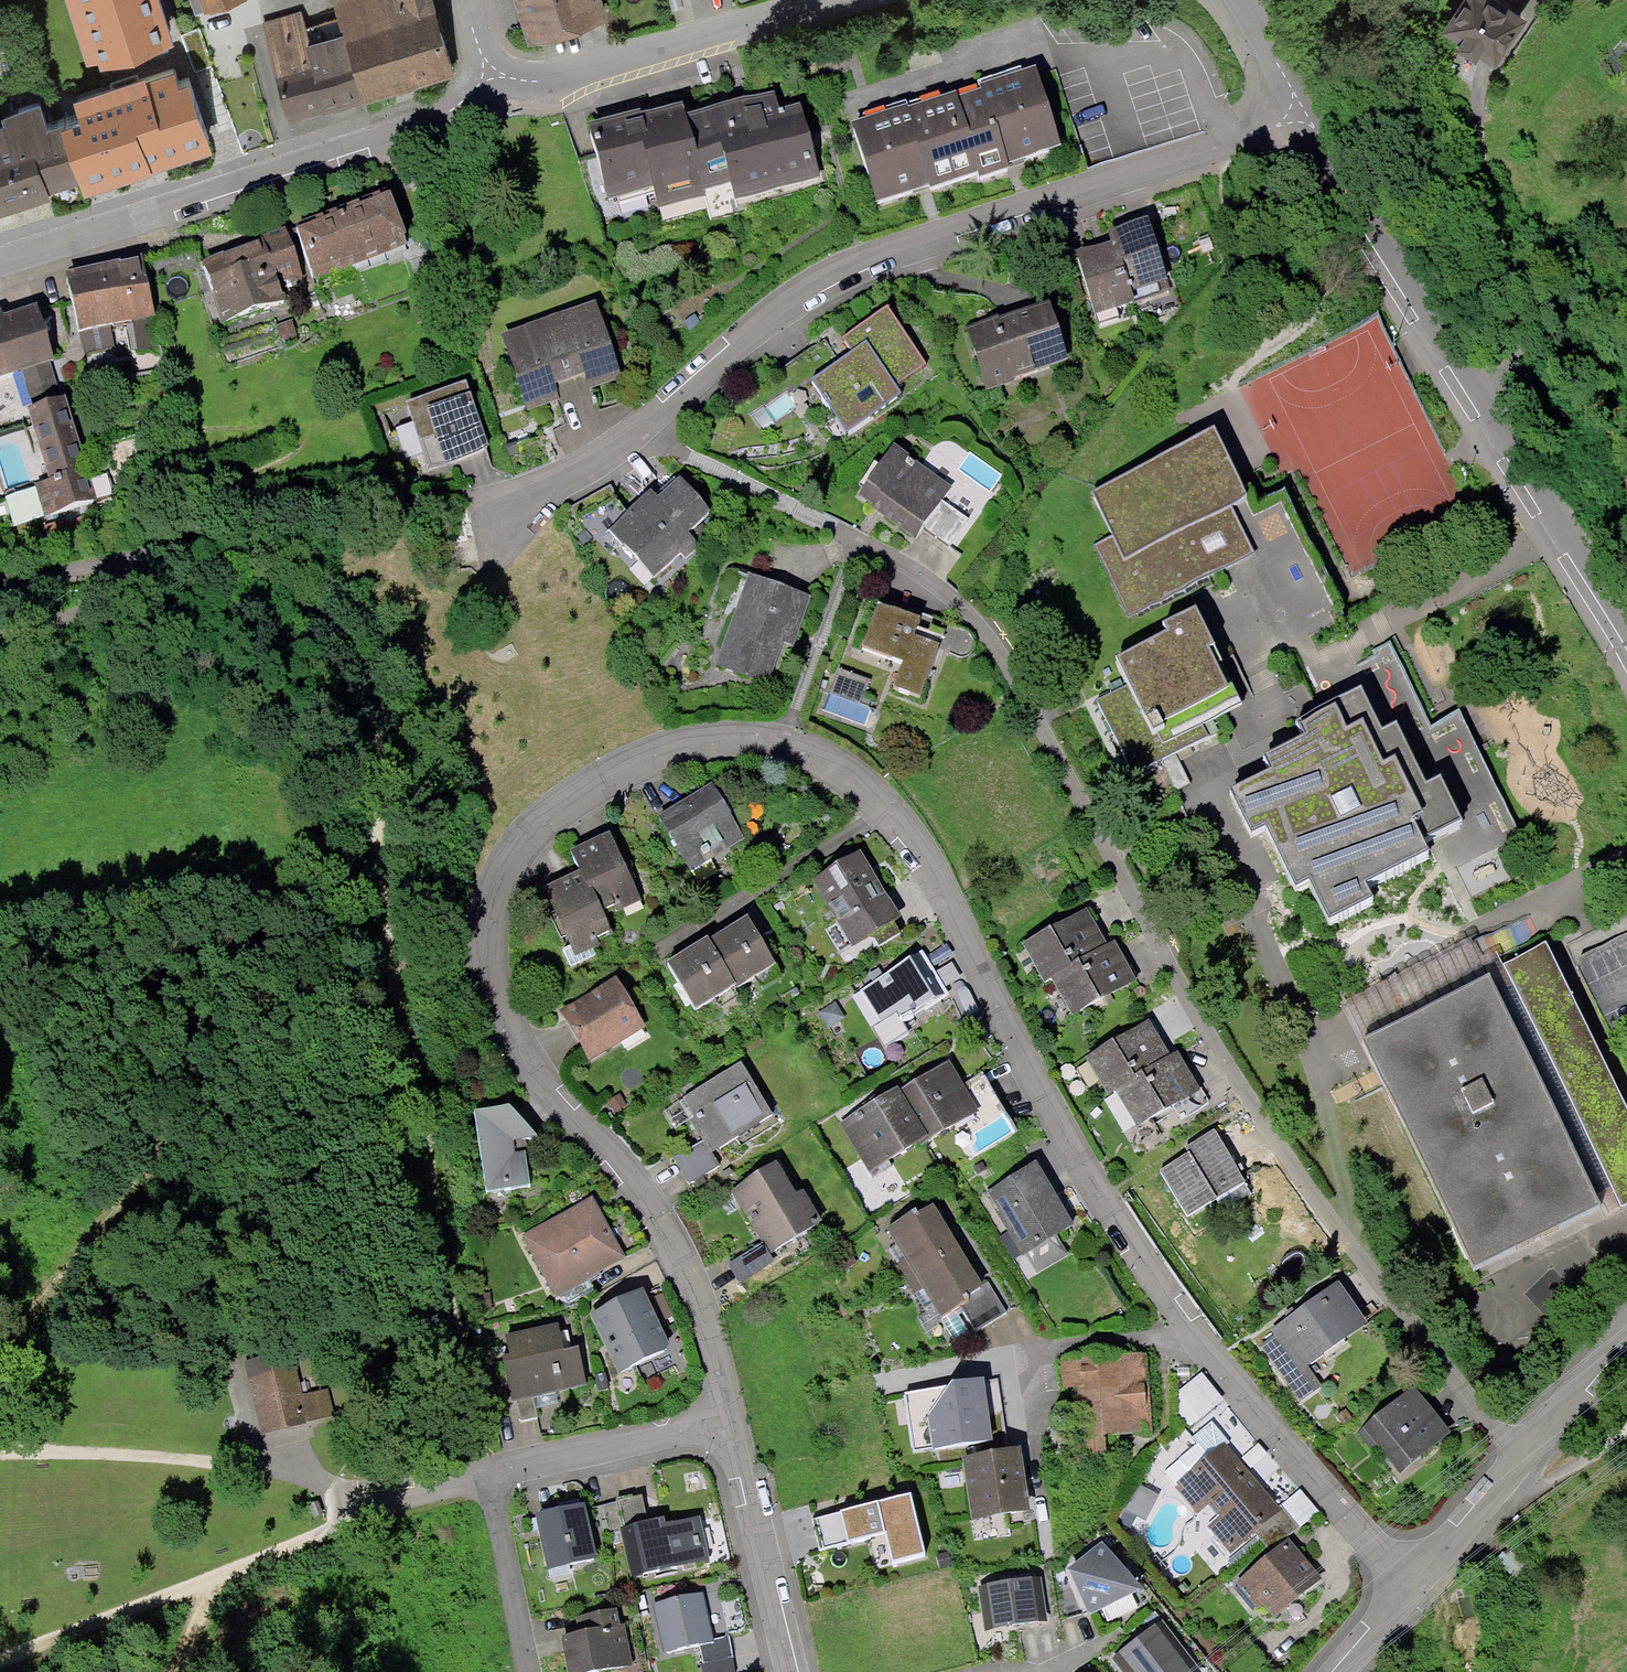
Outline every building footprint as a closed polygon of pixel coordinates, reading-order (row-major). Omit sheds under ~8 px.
[(87,67),(99,64),(102,70),(169,50),(153,0),(66,0),(87,67)] [(189,19),(242,5),(240,0),(184,0),(189,19)] [(341,28),(360,99),(448,76),(428,0),(334,0),(341,28)] [(521,36),(593,12),(589,0),(509,0),(521,36)] [(1488,61),(1517,21),(1488,0),(1451,0),(1435,22),(1488,61)] [(280,120),(360,99),(341,28),(300,39),(294,15),(256,25),(280,120)] [(81,184),(85,198),(213,157),(189,82),(179,85),(176,73),(74,106),(80,125),(63,131),(81,184)] [(1034,73),(960,94),(985,172),(1060,144),(1034,73)] [(960,94),(854,126),(878,206),(985,172),(960,94)] [(783,101),(679,122),(698,183),(729,174),(736,200),(814,182),(783,101)] [(0,130),(0,136),(25,211),(51,203),(48,195),(81,184),(63,131),(62,128),(48,133),(39,108),(1,121),(4,129),(0,130)] [(583,134),(600,206),(642,196),(648,218),(706,207),(698,183),(681,128),(679,122),(631,134),(628,123),(583,134)] [(25,211),(0,136),(0,219),(25,211)] [(389,188),(294,223),(315,278),(410,243),(389,188)] [(1148,211),(1110,229),(1114,247),(1128,288),(1171,277),(1148,211)] [(285,227),(200,259),(224,322),(285,299),(280,285),(304,276),(285,227)] [(1114,247),(1071,260),(1090,319),(1134,305),(1128,288),(1114,247)] [(137,268),(60,280),(68,332),(146,320),(137,268)] [(1046,310),(963,335),(979,387),(1065,360),(1046,310)] [(594,311),(551,325),(572,385),(587,378),(590,387),(617,380),(594,311)] [(921,370),(881,315),(837,347),(844,356),(805,384),(844,436),(894,399),(890,394),(921,370)] [(0,326),(0,380),(39,370),(26,319),(0,326)] [(551,325),(497,344),(522,417),(553,406),(549,394),(572,385),(551,325)] [(463,386),(403,407),(427,472),(486,450),(463,386)] [(63,409),(20,424),(51,512),(94,497),(63,409)] [(1093,703),(1131,779),(1209,740),(1201,724),(1353,650),(1280,501),(1251,516),(1212,437),(1094,496),(1115,539),(1091,551),(1140,649),(1107,665),(1120,690),(1093,703)] [(889,449),(852,502),(914,545),(951,492),(889,449)] [(609,540),(655,582),(689,545),(679,536),(700,513),(673,488),(652,511),(643,502),(609,540)] [(744,582),(713,669),(774,691),(805,604),(744,582)] [(939,634),(871,612),(856,659),(890,670),(883,693),(916,704),(939,634)] [(1258,784),(1220,803),(1243,849),(1259,841),(1289,901),(1302,895),(1319,928),(1364,906),(1359,896),(1419,866),(1413,854),(1454,833),(1431,787),(1419,793),(1389,732),(1371,741),(1349,696),(1320,710),(1324,718),(1287,737),(1293,747),(1250,768),(1258,784)] [(705,792),(656,824),(689,876),(739,843),(705,792)] [(609,831),(570,850),(579,868),(588,888),(592,886),(603,910),(613,905),(617,912),(642,900),(609,831)] [(854,857),(808,887),(848,949),(894,919),(854,857)] [(588,888),(579,868),(542,886),(575,955),(600,944),(597,936),(612,929),(603,910),(592,886),(588,888)] [(1087,907),(1022,943),(1044,980),(1051,976),(1108,943),(1087,907)] [(740,927),(701,948),(726,993),(765,972),(740,927)] [(1108,943),(1051,976),(1073,1014),(1136,978),(1114,940),(1108,943)] [(701,948),(660,970),(685,1015),(726,993),(701,948)] [(1501,979),(1355,1051),(1465,1275),(1616,1201),(1619,1208),(1626,1204),(1626,1112),(1544,951),(1499,974),(1501,979)] [(943,995),(916,955),(860,992),(886,1032),(943,995)] [(611,987),(553,1019),(580,1067),(638,1034),(611,987)] [(1107,1093),(1114,1089),(1171,1055),(1149,1018),(1085,1057),(1107,1093)] [(1171,1055),(1114,1089),(1137,1127),(1200,1088),(1177,1051),(1171,1055)] [(949,1060),(901,1088),(929,1133),(931,1137),(979,1109),(949,1060)] [(710,1158),(767,1122),(734,1070),(677,1105),(710,1158)] [(899,1085),(838,1122),(869,1171),(929,1133),(901,1088),(899,1085)] [(506,1115),(468,1121),(483,1197),(533,1189),(525,1156),(541,1150),(506,1115)] [(1244,1187),(1214,1135),(1181,1154),(1185,1160),(1158,1177),(1185,1222),(1244,1187)] [(797,1193),(776,1161),(730,1190),(763,1242),(769,1252),(822,1219),(803,1189),(797,1193)] [(1028,1170),(983,1197),(1021,1258),(1066,1230),(1028,1170)] [(585,1205),(518,1242),(550,1299),(617,1262),(585,1205)] [(924,1208),(878,1237),(905,1279),(949,1252),(924,1208)] [(769,1252),(763,1242),(728,1264),(739,1282),(774,1260),(769,1252)] [(949,1252),(905,1279),(932,1317),(974,1288),(949,1252)] [(1337,1288),(1271,1330),(1273,1340),(1263,1348),(1301,1399),(1315,1385),(1308,1367),(1364,1322),(1337,1288)] [(637,1298),(589,1319),(614,1377),(662,1356),(637,1298)] [(500,1365),(509,1405),(581,1388),(572,1349),(555,1353),(550,1331),(502,1342),(507,1364),(500,1365)] [(1145,1350),(1062,1355),(1069,1457),(1105,1455),(1104,1433),(1150,1430),(1145,1350)] [(985,1381),(903,1391),(914,1450),(992,1440),(985,1381)] [(1409,1392),(1361,1429),(1398,1476),(1445,1439),(1409,1392)] [(1273,1519),(1221,1452),(1171,1490),(1224,1558),(1273,1519)] [(1012,1456),(956,1465),(966,1526),(1022,1517),(1012,1456)] [(910,1493),(812,1518),(819,1549),(885,1532),(893,1560),(926,1553),(910,1493)] [(580,1511),(529,1525),(542,1573),(593,1559),(580,1511)] [(703,1563),(693,1521),(658,1530),(657,1523),(620,1531),(632,1580),(703,1563)] [(1131,1596),(1096,1548),(1060,1577),(1086,1619),(1131,1596)] [(1282,1548),(1232,1588),(1264,1627),(1314,1587),(1282,1548)] [(1032,1585),(980,1591),(984,1635),(1037,1630),(1032,1585)] [(695,1597),(646,1609),(657,1653),(706,1641),(695,1597)] [(563,1671),(614,1671),(628,1669),(619,1626),(612,1627),(609,1613),(572,1621),(575,1635),(556,1639),(563,1671)] [(1108,1661),(1116,1671),(1190,1671),(1155,1626),(1108,1661)]
